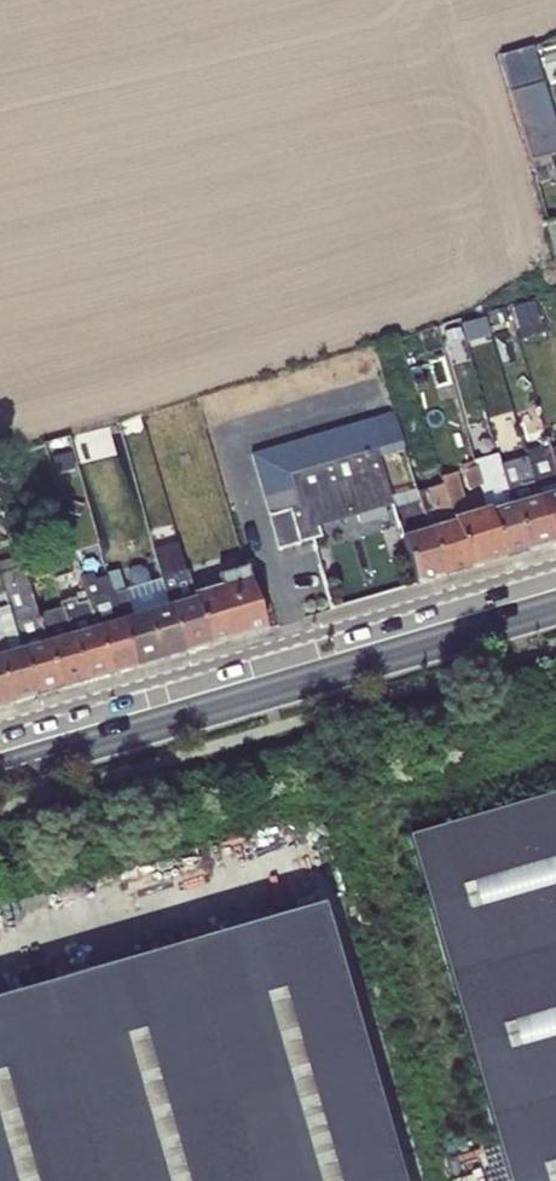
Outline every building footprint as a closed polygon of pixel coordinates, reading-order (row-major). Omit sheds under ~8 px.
[(531,160),(555,153),(555,123),(554,123),(532,46),(499,56),(510,94),(512,93),(531,160)] [(549,156),(530,162),(537,184),(555,178),(549,156)] [(545,223),(555,260),(555,220),(545,223)] [(534,300),(511,306),(520,340),(543,334),(534,300)] [(486,318),(460,324),(466,343),(490,337),(486,318)] [(376,449),(378,458),(404,451),(393,411),(377,414),(329,428),(250,453),(262,499),(293,490),(289,475),(376,449)] [(549,451),(548,446),(525,453),(526,458),(551,546),(555,545),(555,475),(549,451)] [(293,490),(262,499),(277,551),(321,538),(317,527),(392,505),(378,458),(376,449),(289,475),(293,490)] [(69,452),(50,458),(56,481),(76,476),(69,452)] [(495,455),(473,461),(482,491),(488,511),(502,560),(525,554),(500,466),(495,455)] [(526,458),(500,466),(525,554),(551,546),(526,458)] [(482,491),(473,461),(461,465),(463,470),(462,471),(469,495),(482,491)] [(502,560),(488,511),(467,518),(455,473),(440,477),(442,484),(467,571),(502,560)] [(467,571),(442,484),(416,493),(418,498),(441,578),(467,571)] [(418,498),(392,505),(415,586),(441,578),(418,498)] [(207,647),(192,595),(177,543),(152,550),(161,580),(182,654),(207,647)] [(37,616),(20,555),(0,562),(0,582),(7,606),(34,698),(59,691),(37,616)] [(220,587),(192,595),(207,647),(263,631),(245,569),(217,577),(220,587)] [(133,669),(111,593),(106,576),(92,580),(90,574),(80,577),(84,590),(108,676),(133,669)] [(161,580),(111,593),(133,669),(182,654),(161,580)] [(108,676),(84,590),(73,594),(74,598),(60,602),(62,608),(83,683),(108,676)] [(7,606),(0,608),(0,673),(9,705),(34,698),(7,606)] [(62,608),(37,616),(59,691),(83,683),(62,608)] [(9,705),(0,673),(0,708),(9,705)] [(416,838),(512,1180),(555,1180),(555,797),(416,838)] [(326,909),(0,1000),(0,1180),(402,1180),(326,909)]
